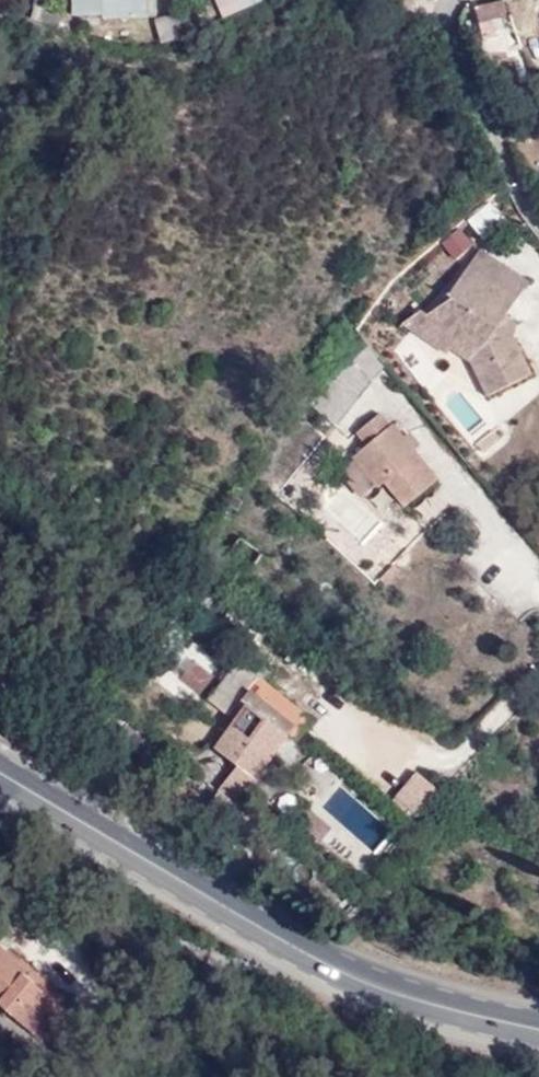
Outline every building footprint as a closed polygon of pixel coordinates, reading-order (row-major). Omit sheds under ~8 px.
[(64,4),(105,9),(106,0),(66,0),(64,4)] [(219,13),(266,0),(216,0),(219,13)] [(506,20),(505,5),(478,9),(479,24),(506,20)] [(178,11),(154,17),(160,41),(184,35),(178,11)] [(460,227),(441,241),(454,258),(473,244),(460,227)] [(472,263),(519,296),(529,281),(483,248),(472,263)] [(491,397),(533,376),(517,341),(515,340),(497,328),(506,315),(519,296),(472,263),(449,297),(453,300),(427,316),(450,332),(444,340),(454,347),(474,361),(491,397)] [(421,312),(403,323),(448,355),(454,347),(444,340),(450,332),(427,316),(421,312)] [(497,328),(515,340),(517,323),(506,315),(497,328)] [(373,377),(388,365),(369,341),(365,337),(314,404),(337,423),(373,377)] [(440,478),(386,410),(359,431),(368,441),(355,455),(377,485),(386,481),(406,505),(440,478)] [(479,444),(486,453),(502,439),(495,431),(479,444)] [(301,743),(318,722),(259,675),(249,688),(255,692),(246,704),(251,708),(216,751),(255,782),(268,766),(270,768),(294,738),(301,743)] [(0,937),(0,988),(39,1021),(67,996),(0,937)]
